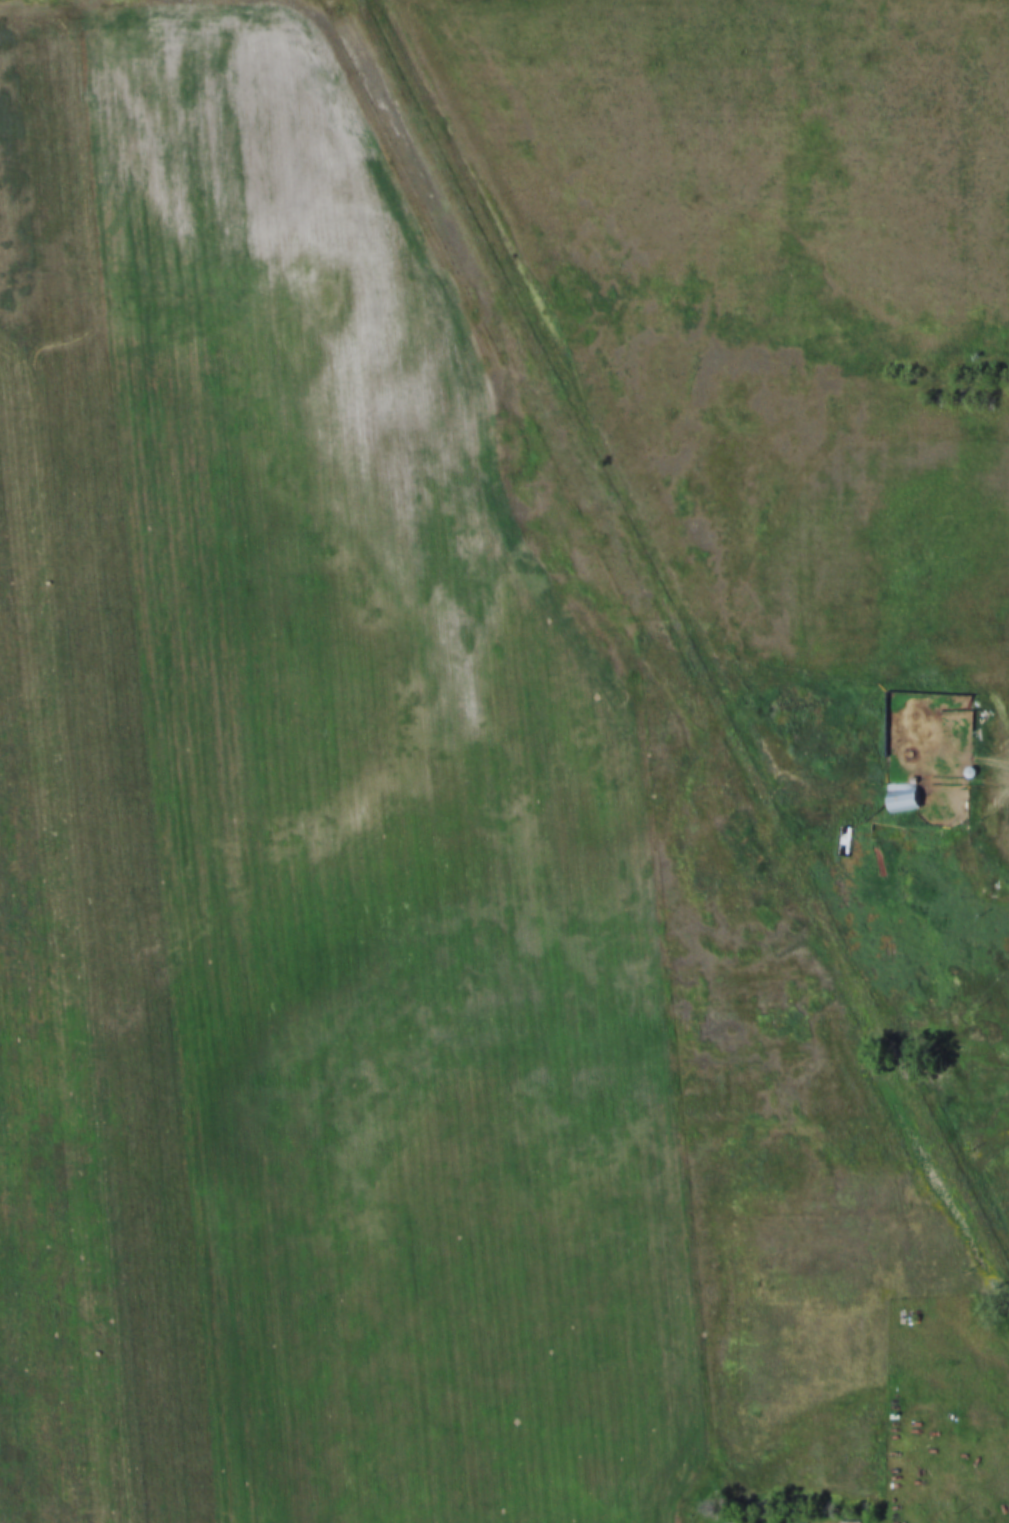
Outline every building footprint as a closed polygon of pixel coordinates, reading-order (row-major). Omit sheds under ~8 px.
[(972,774),(975,773),(977,770),(977,766),(975,763),(972,762),(968,763),(966,766),(966,770),(969,773),(972,774)] [(887,779),(918,778),(918,800),(887,801),(887,779)] [(836,820),(848,821),(846,849),(834,848),(836,820)]
